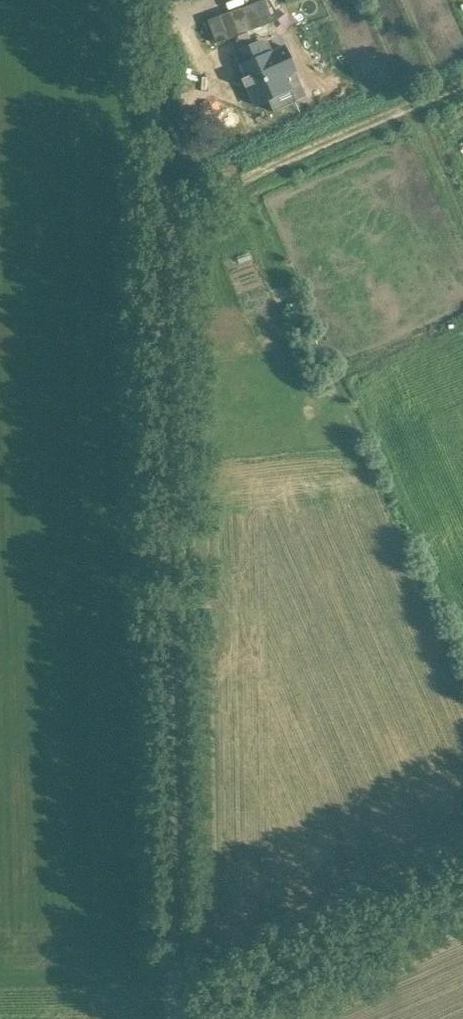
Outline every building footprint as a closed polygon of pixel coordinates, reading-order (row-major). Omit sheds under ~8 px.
[(290,89),(282,71),(278,62),(271,65),(261,41),(235,53),(242,67),(243,67),(251,84),(247,86),(255,105),(290,89)]
